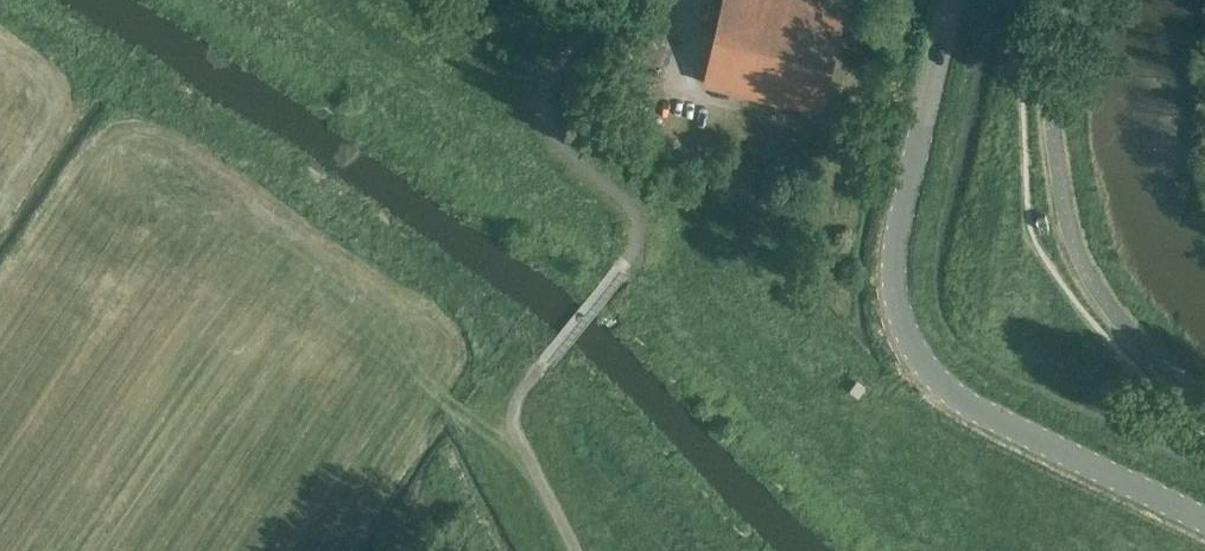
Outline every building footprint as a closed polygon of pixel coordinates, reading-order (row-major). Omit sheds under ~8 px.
[(703,81),(822,110),(846,0),(721,0),(703,81)] [(1037,220),(1041,235),(1050,232),(1049,225),(1047,219),(1047,218),(1037,220)]
